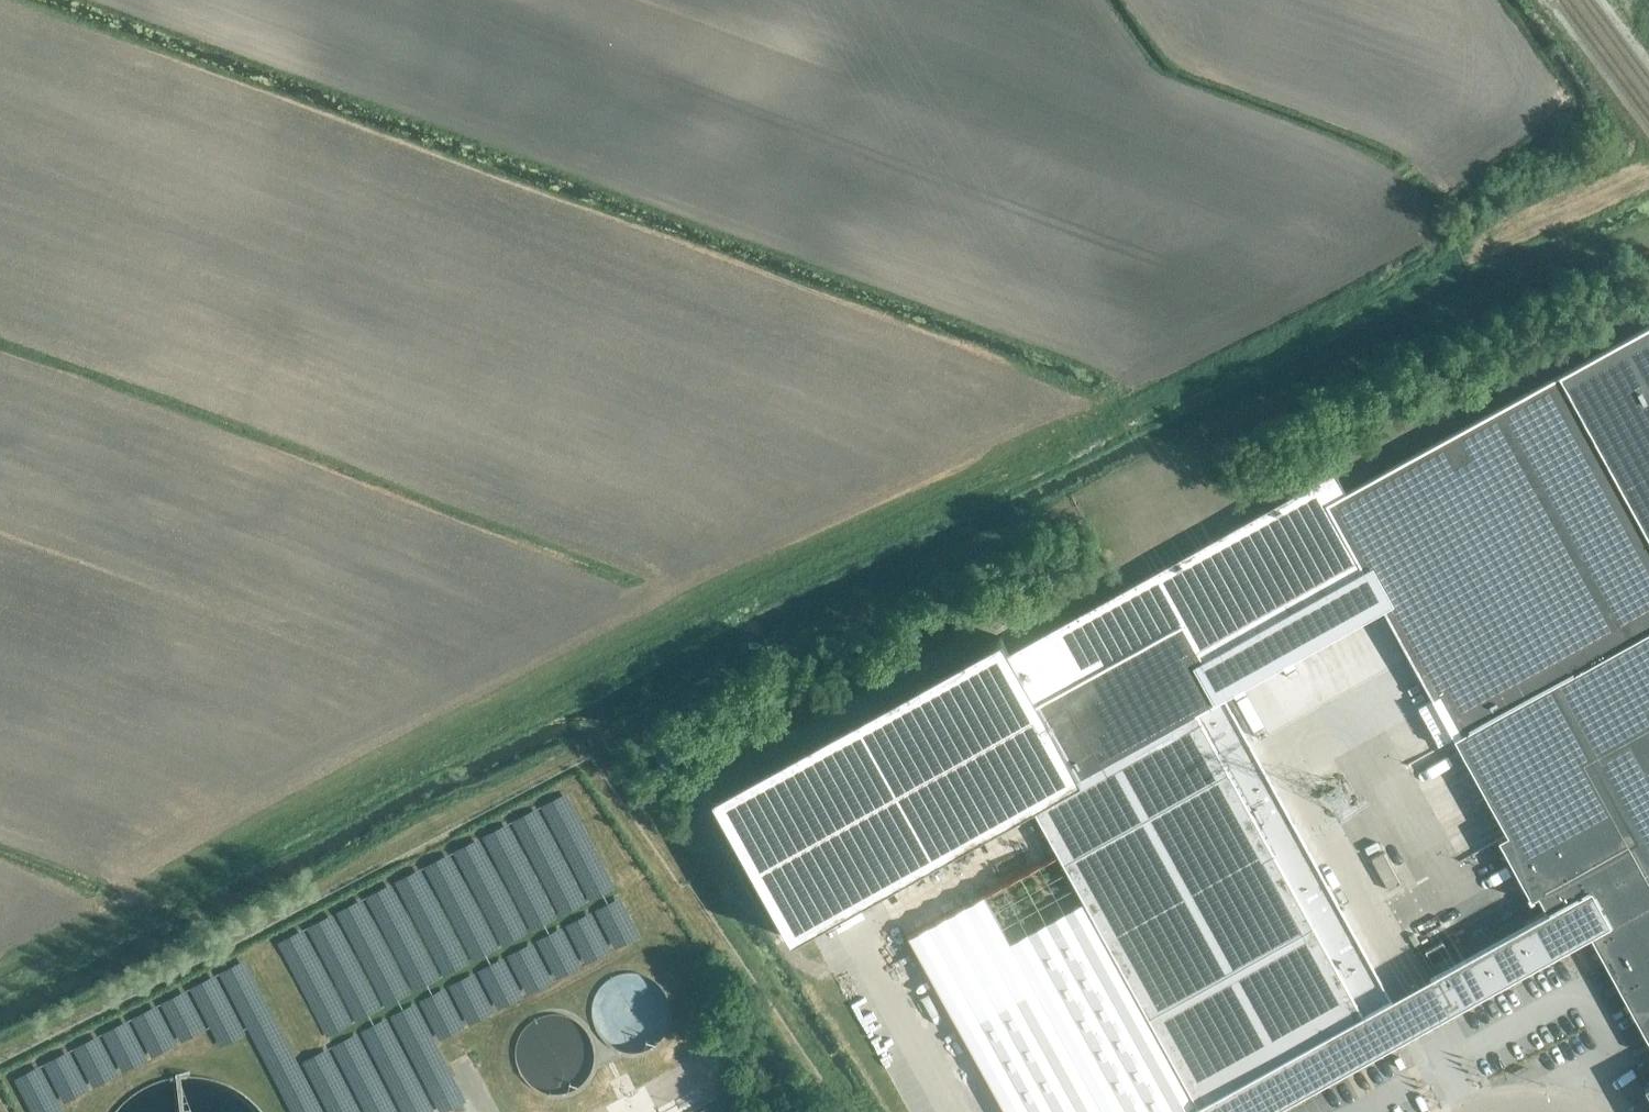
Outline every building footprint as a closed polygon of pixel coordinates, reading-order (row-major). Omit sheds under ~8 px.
[(1326,503),(1369,584),(1432,699),(1439,695),(1460,734),(1453,738),(1507,834),(1498,839),(1531,899),(1537,895),(1547,913),(1459,961),(1460,964),(1475,990),(1598,922),(1617,957),(1648,1014),(1648,324),(1345,492),(1326,503)] [(1000,636),(711,796),(790,938),(1029,805),(1030,805),(1200,1109),(1393,1001),(1209,673),(1369,584),(1326,503),(1345,492),(1334,472),(1009,652),(1000,636)] [(1382,853),(1371,859),(1387,889),(1399,882),(1382,853)] [(907,937),(994,1095),(1004,1111),(1199,1111),(1198,1110),(1149,1021),(1083,900),(1008,941),(984,895),(907,937)] [(1422,952),(1429,966),(1448,957),(1440,943),(1422,952)]
